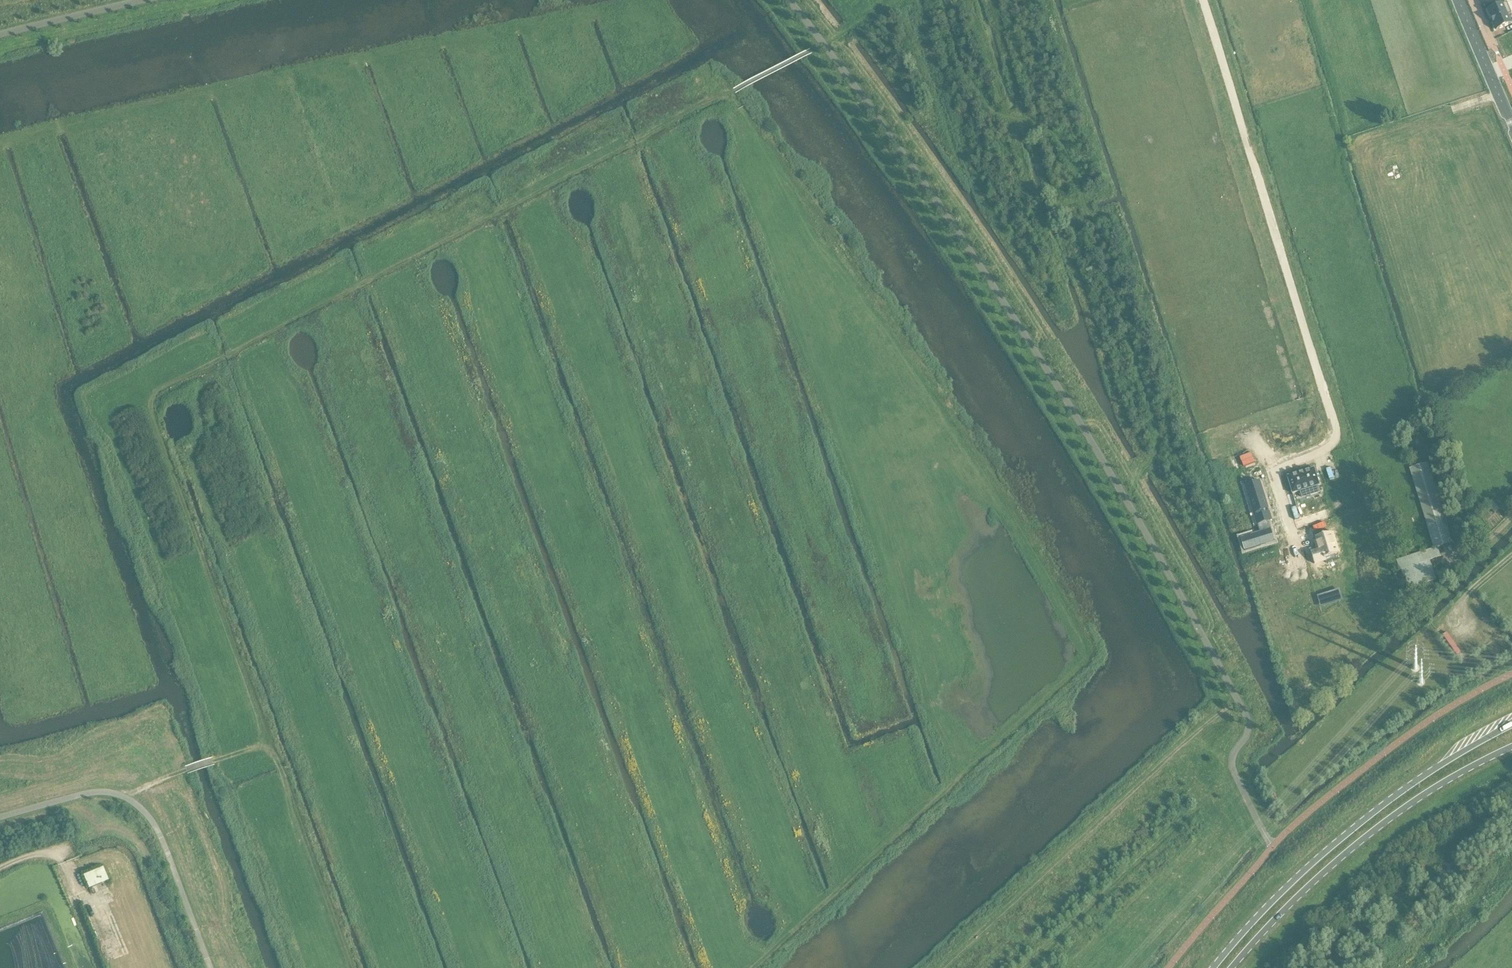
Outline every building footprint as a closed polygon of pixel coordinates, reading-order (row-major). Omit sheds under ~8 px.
[(1507,2),(1488,10),(1497,30),(1511,24),(1507,15),(1511,13),(1507,2)] [(1409,468),(1427,526),(1434,547),(1396,559),(1406,589),(1436,580),(1429,560),(1441,557),(1438,547),(1453,542),(1427,463),(1409,468)] [(1288,476),(1287,477),(1288,478),(1288,477),(1292,493),(1293,494),(1294,493),(1293,493),(1300,491),(1309,488),(1311,495),(1319,492),(1317,486),(1318,485),(1319,486),(1320,485),(1319,484),(1314,469),(1315,469),(1314,468),(1313,469),(1288,476)] [(1261,486),(1247,490),(1257,524),(1271,520),(1261,486)] [(1492,500),(1487,504),(1494,513),(1500,509),(1492,500)] [(1325,509),(1315,513),(1318,522),(1328,519),(1325,509)] [(1308,525),(1305,516),(1295,519),(1298,528),(1308,525)] [(1311,552),(1315,564),(1323,561),(1325,561),(1326,562),(1336,559),(1335,554),(1339,553),(1337,546),(1332,532),(1333,532),(1332,532),(1316,537),(1316,538),(1317,540),(1320,550),(1317,551),(1311,552)] [(103,867),(84,875),(89,889),(109,880),(103,867)]
